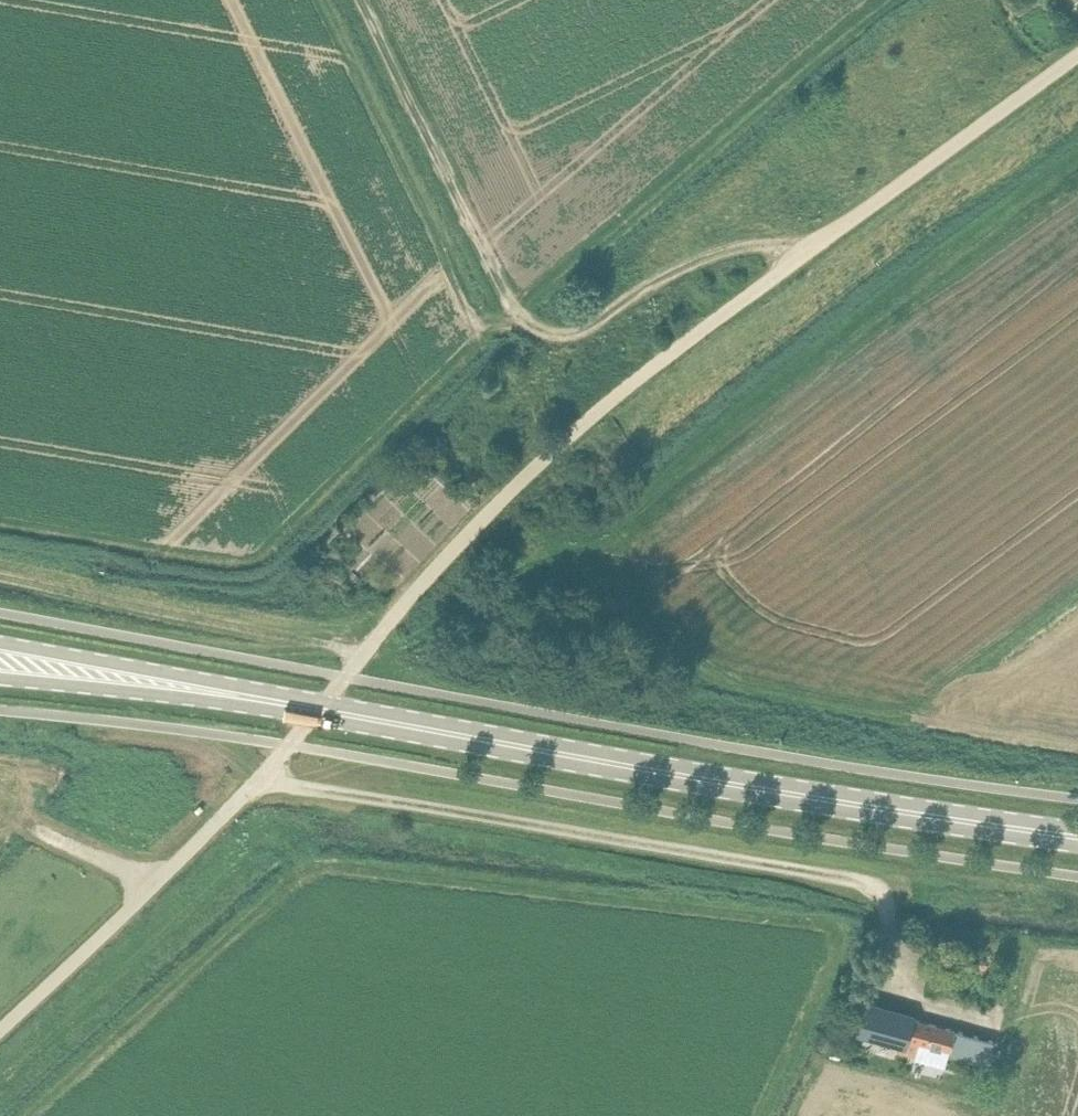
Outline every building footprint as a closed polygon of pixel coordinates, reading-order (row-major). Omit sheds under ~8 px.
[(987,1063),(993,1040),(912,1018),(914,1014),(863,999),(855,1030),(902,1044),(901,1047),(919,1052),(922,1041),(949,1048),(948,1052),(987,1063)]
